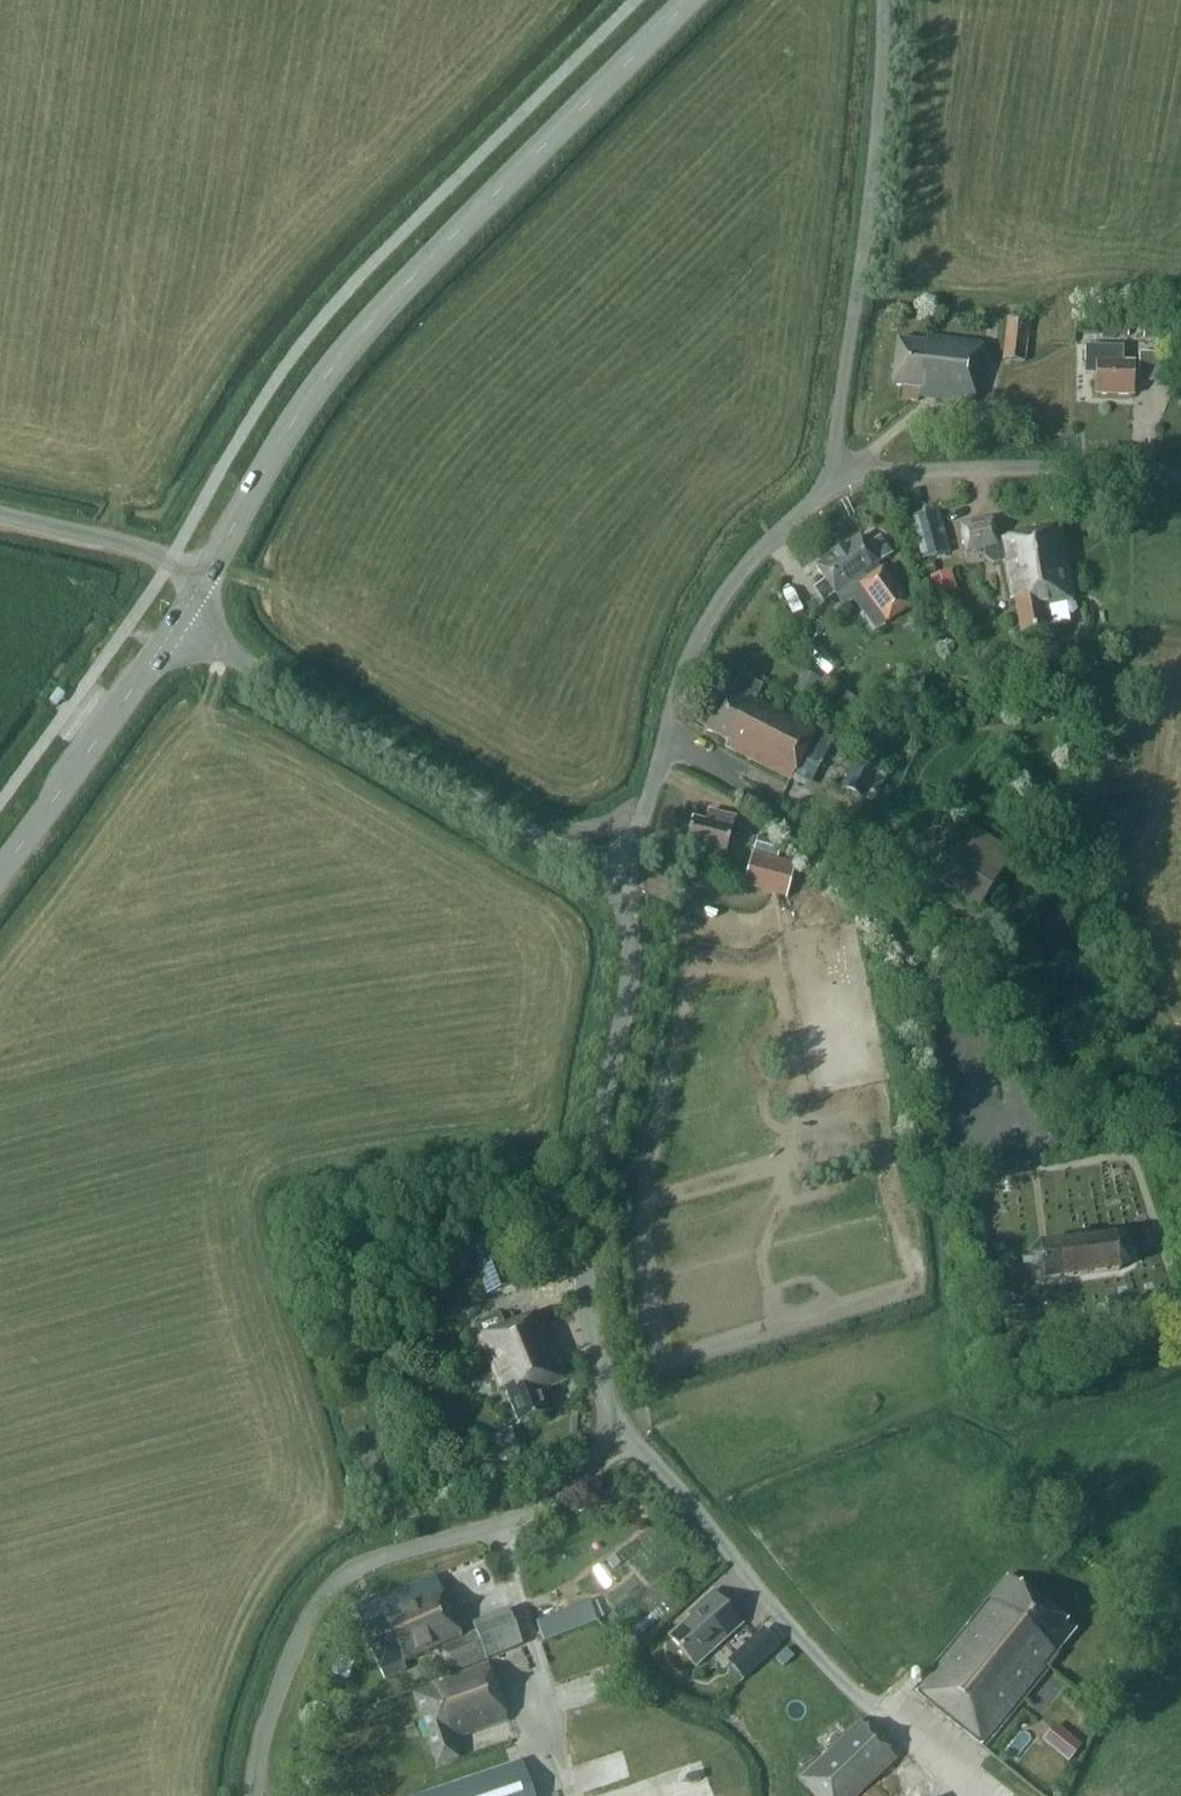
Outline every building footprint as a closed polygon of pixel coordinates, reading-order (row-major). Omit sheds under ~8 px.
[(1001,360),(1025,363),(1030,321),(1006,318),(1001,360)] [(1151,328),(1150,338),(1162,338),(1163,329),(1151,328)] [(918,397),(973,404),(980,344),(926,337),(925,344),(897,341),(891,386),(902,387),(900,400),(917,402),(918,397)] [(1094,395),(1133,396),(1134,363),(1122,363),(1122,348),(1084,347),(1084,367),(1095,367),(1094,395)] [(1139,352),(1138,381),(1168,382),(1168,353),(1139,352)] [(909,517),(921,560),(950,553),(938,510),(909,517)] [(991,565),(1001,563),(1008,599),(1015,597),(1022,632),(1047,627),(1044,608),(1075,602),(1061,528),(997,541),(997,542),(994,543),(990,520),(959,526),(964,553),(981,550),(983,560),(991,565)] [(881,542),(867,551),(858,538),(815,567),(824,580),(814,587),(824,601),(865,573),(871,581),(859,589),(884,625),(911,607),(886,571),(883,573),(880,568),(892,559),(881,542)] [(932,577),(938,595),(956,589),(950,571),(932,577)] [(794,693),(808,700),(818,680),(804,674),(794,693)] [(822,765),(834,740),(755,700),(762,686),(739,675),(730,694),(723,690),(704,728),(727,740),(724,746),(791,780),(803,756),(822,765)] [(890,746),(868,735),(842,787),(864,798),(890,746)] [(705,823),(692,820),(686,845),(725,855),(734,818),(708,812),(705,823)] [(930,878),(979,910),(1014,853),(963,821),(930,878)] [(757,837),(754,851),(777,857),(781,843),(757,837)] [(752,854),(745,882),(787,893),(795,865),(752,854)] [(489,1294),(515,1286),(497,1231),(472,1239),(489,1294)] [(1119,1270),(1130,1264),(1133,1256),(1132,1246),(1127,1239),(1117,1236),(1039,1245),(1028,1259),(1029,1261),(1029,1269),(1030,1271),(1043,1282),(1119,1270)] [(1029,1269),(1029,1261),(1021,1261),(1022,1270),(1029,1269)] [(481,1337),(477,1338),(497,1389),(506,1388),(521,1425),(549,1414),(540,1392),(566,1381),(540,1314),(504,1328),(499,1316),(484,1322),(482,1324),(479,1327),(480,1333),(481,1337)] [(523,1461),(510,1429),(478,1441),(491,1474),(523,1461)] [(459,1566),(480,1556),(477,1550),(456,1559),(459,1566)] [(430,1578),(459,1566),(456,1559),(425,1573),(427,1579),(430,1578)] [(1058,1655),(1055,1652),(1073,1629),(1007,1576),(914,1691),(983,1748),(1058,1655)] [(354,1608),(361,1624),(359,1625),(384,1680),(406,1670),(403,1663),(435,1649),(446,1675),(486,1658),(486,1657),(510,1647),(498,1615),(471,1625),(475,1632),(461,1638),(437,1581),(432,1583),(430,1578),(427,1579),(382,1599),(381,1597),(354,1608)] [(669,1638),(695,1666),(741,1623),(711,1592),(686,1615),(690,1619),(669,1638)] [(536,1622),(543,1642),(597,1621),(589,1602),(536,1622)] [(740,1648),(757,1669),(781,1646),(763,1627),(740,1648)] [(458,1758),(452,1740),(507,1720),(486,1662),(430,1683),(432,1687),(412,1694),(437,1766),(458,1758)] [(813,1795),(856,1795),(895,1759),(860,1721),(846,1735),(833,1722),(815,1739),(827,1751),(798,1780),(813,1795)] [(1068,1736),(1055,1751),(1068,1762),(1081,1746),(1068,1736)] [(511,1765),(419,1795),(533,1795),(521,1761),(511,1765)]
